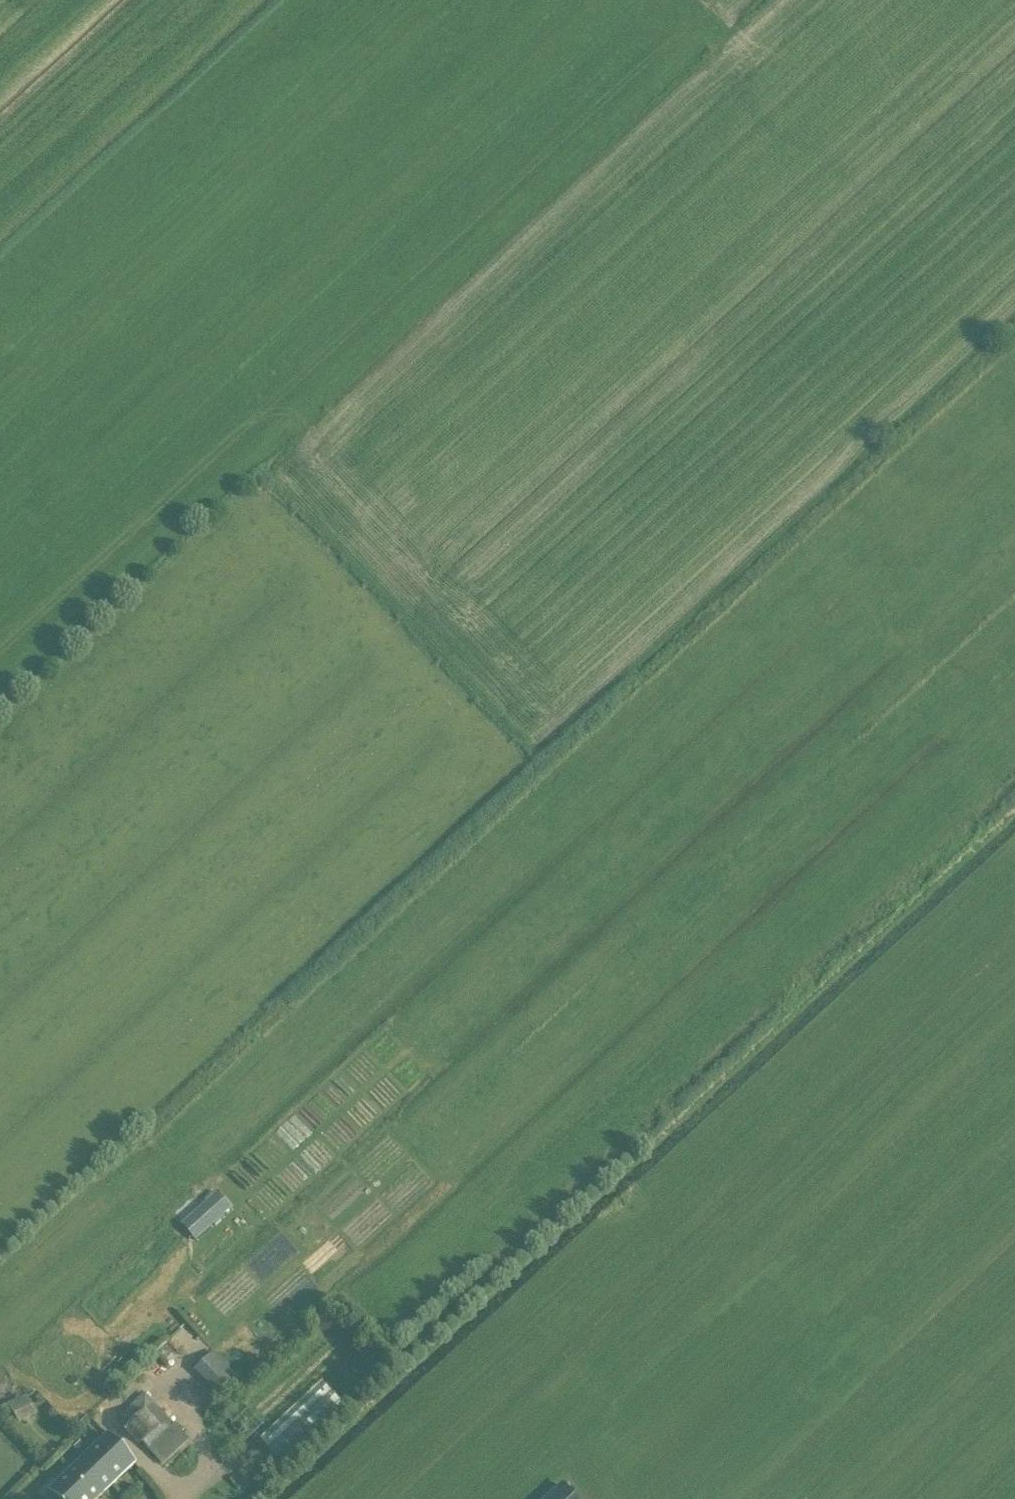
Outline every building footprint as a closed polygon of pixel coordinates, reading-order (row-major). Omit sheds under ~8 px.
[(197,1240),(227,1213),(212,1196),(181,1224),(197,1240)] [(193,1368),(220,1401),(243,1383),(216,1350),(193,1368)] [(161,1463),(185,1440),(143,1394),(119,1417),(161,1463)] [(15,1416),(31,1407),(25,1396),(9,1405),(15,1416)] [(134,1464),(106,1435),(49,1490),(57,1498),(98,1498),(134,1464)] [(546,1498),(573,1498),(560,1485),(546,1498)]
